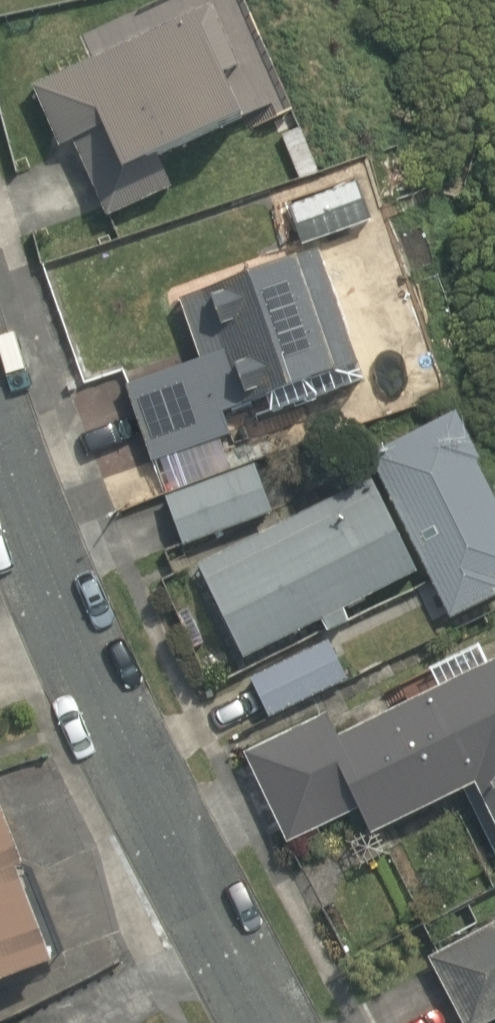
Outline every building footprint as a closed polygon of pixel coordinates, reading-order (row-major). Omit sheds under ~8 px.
[(204,0),(195,0),(16,79),(46,147),(56,143),(89,219),(170,184),(157,153),(253,111),(204,0)] [(284,204),(295,235),(176,278),(202,348),(119,378),(149,461),(229,433),(220,406),(241,398),(252,428),(352,392),(299,246),(369,221),(354,179),(284,204)] [(494,565),(494,493),(452,406),(361,451),(444,620),(494,595),(494,574),(491,567),(494,565)] [(245,459),(160,494),(179,540),(264,505),(245,459)] [(404,573),(352,469),(181,555),(230,654),(308,615),(317,634),(349,618),(342,604),(404,573)] [(307,629),(235,660),(258,714),(331,683),(307,629)] [(237,743),(284,839),(343,811),(353,832),(461,780),(486,833),(494,829),(494,644),(336,721),(326,700),(237,743)] [(50,947),(0,822),(0,967),(50,947)] [(411,944),(453,1022),(468,1022),(494,1009),(494,900),(411,944)] [(27,1012),(23,1022),(54,1022),(27,1012)]
